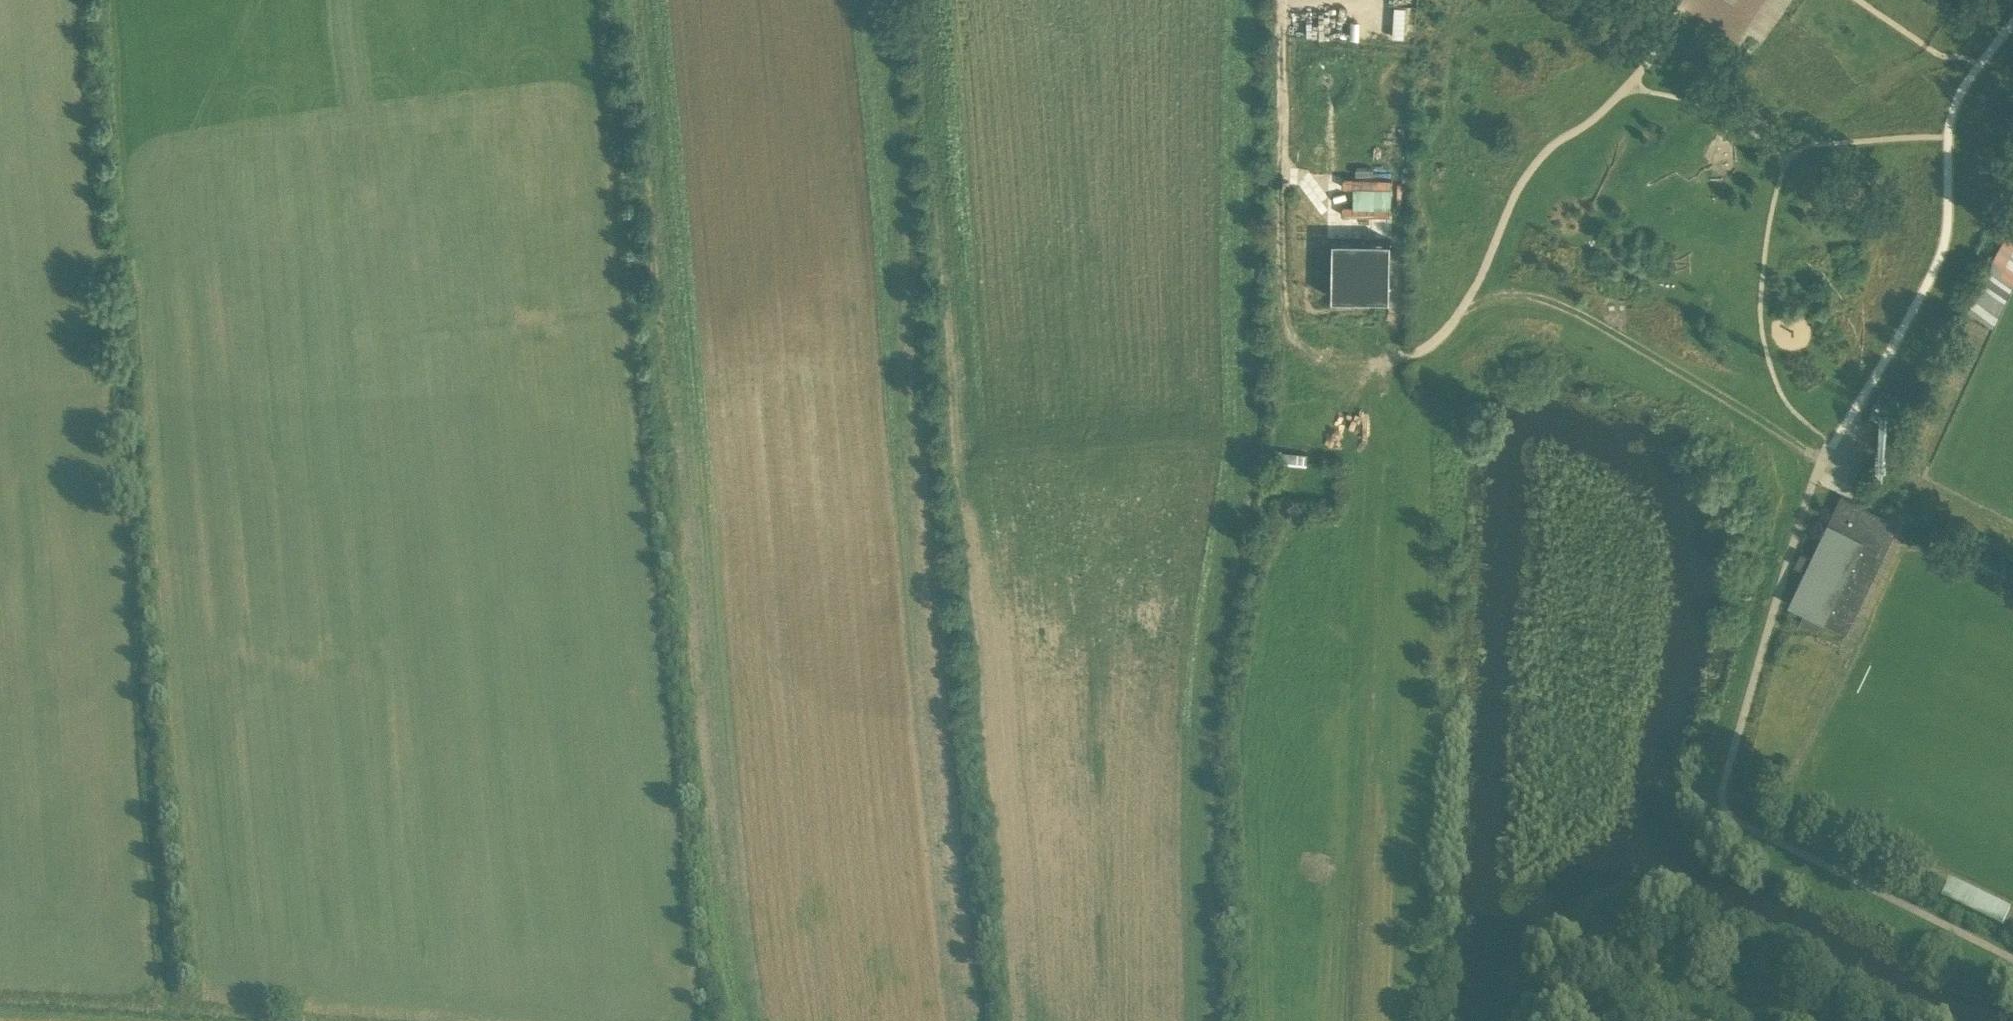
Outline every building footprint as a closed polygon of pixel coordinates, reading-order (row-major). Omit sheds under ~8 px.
[(1343,185),(1354,185),(1355,201),(1341,202),(1342,213),(1392,211),(1390,174),(1343,175),(1343,185)] [(2012,292),(2012,218),(1979,299),(2006,309),(2012,292)] [(1388,241),(1331,241),(1331,299),(1388,299),(1388,241)] [(1877,496),(1888,501),(1892,494),(1881,489),(1877,496)] [(1841,495),(1828,522),(1827,522),(1811,557),(1803,553),(1803,554),(1804,555),(1799,566),(1795,565),(1795,566),(1805,571),(1789,604),(1788,605),(1805,613),(1801,621),(1817,629),(1821,620),(1847,632),(1899,523),(1841,495)] [(2012,906),(2012,904),(1951,878),(1943,896),(2006,923),(2012,906)]
